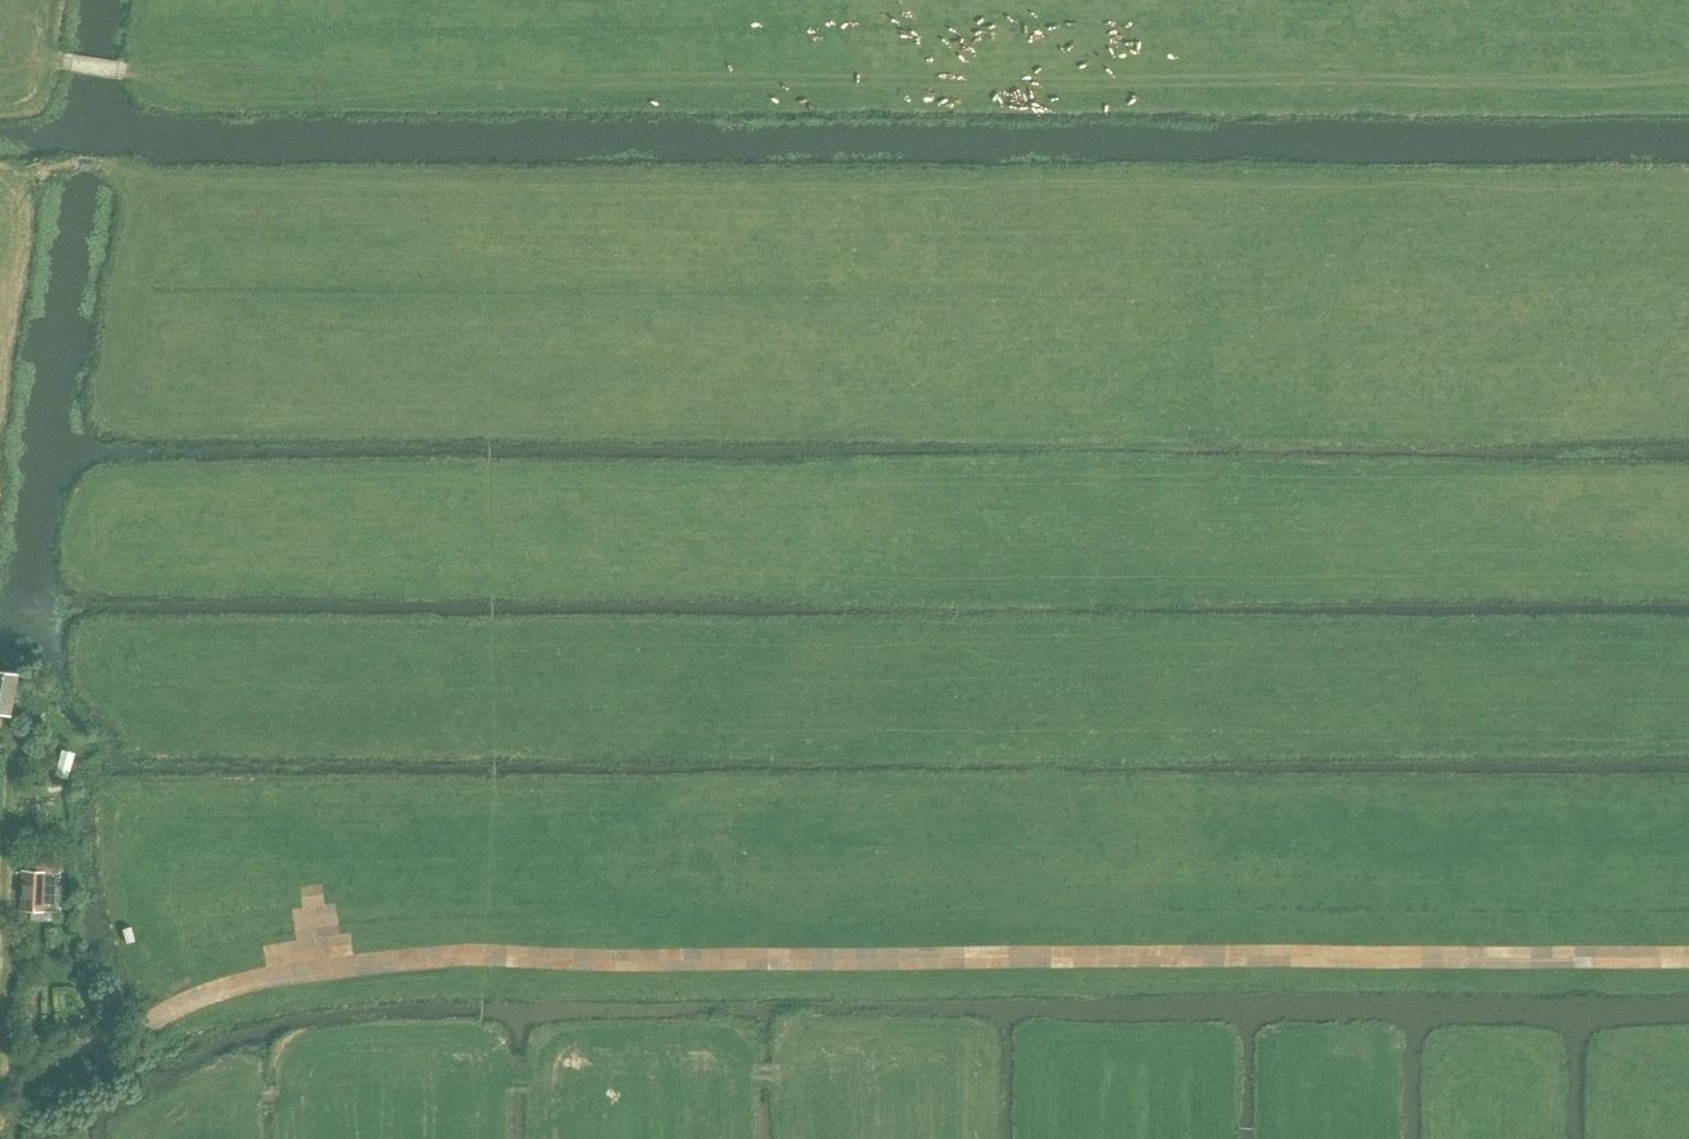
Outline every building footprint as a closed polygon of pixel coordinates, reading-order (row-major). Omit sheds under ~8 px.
[(19,676),(0,672),(0,713),(11,715),(19,676)] [(58,885),(59,873),(59,861),(37,861),(37,873),(23,872),(22,911),(61,912),(62,885),(58,885)]
